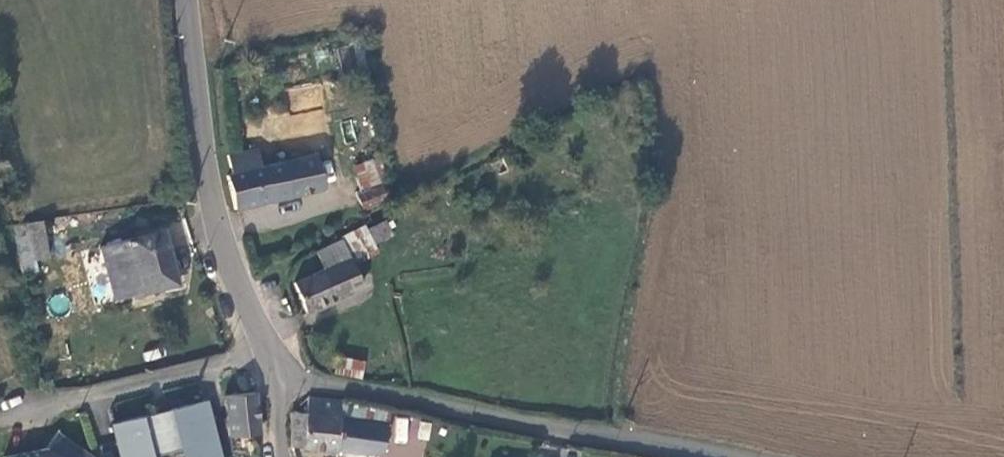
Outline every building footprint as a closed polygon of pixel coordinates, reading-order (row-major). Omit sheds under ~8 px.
[(227,176),(235,210),(325,188),(316,155),(261,168),(257,150),(228,156),(232,174),(227,176)] [(384,179),(379,158),(355,166),(360,189),(384,179)] [(381,183),(356,193),(363,210),(387,200),(381,183)] [(48,258),(43,221),(29,223),(35,260),(48,258)] [(341,239),(351,260),(378,248),(366,225),(341,237),(342,239),(341,239)] [(114,300),(176,283),(163,231),(101,247),(114,300)] [(294,283),(306,312),(362,287),(351,260),(341,239),(317,253),(324,270),(294,283)] [(342,375),(363,377),(365,360),(344,358),(342,375)] [(257,434),(259,433),(255,392),(225,395),(230,436),(257,434)] [(337,451),(342,417),(339,417),(341,401),(308,398),(306,414),(291,412),(292,447),(302,447),(337,451)] [(206,401),(171,409),(173,418),(156,422),(154,413),(112,424),(121,456),(151,456),(181,449),(188,447),(190,456),(220,456),(206,401)] [(342,417),(337,451),(371,455),(381,456),(386,423),(342,417)] [(406,441),(407,417),(396,417),(395,441),(406,441)] [(56,432),(45,448),(3,456),(93,456),(56,432)] [(183,456),(190,456),(188,447),(181,449),(183,456)]
